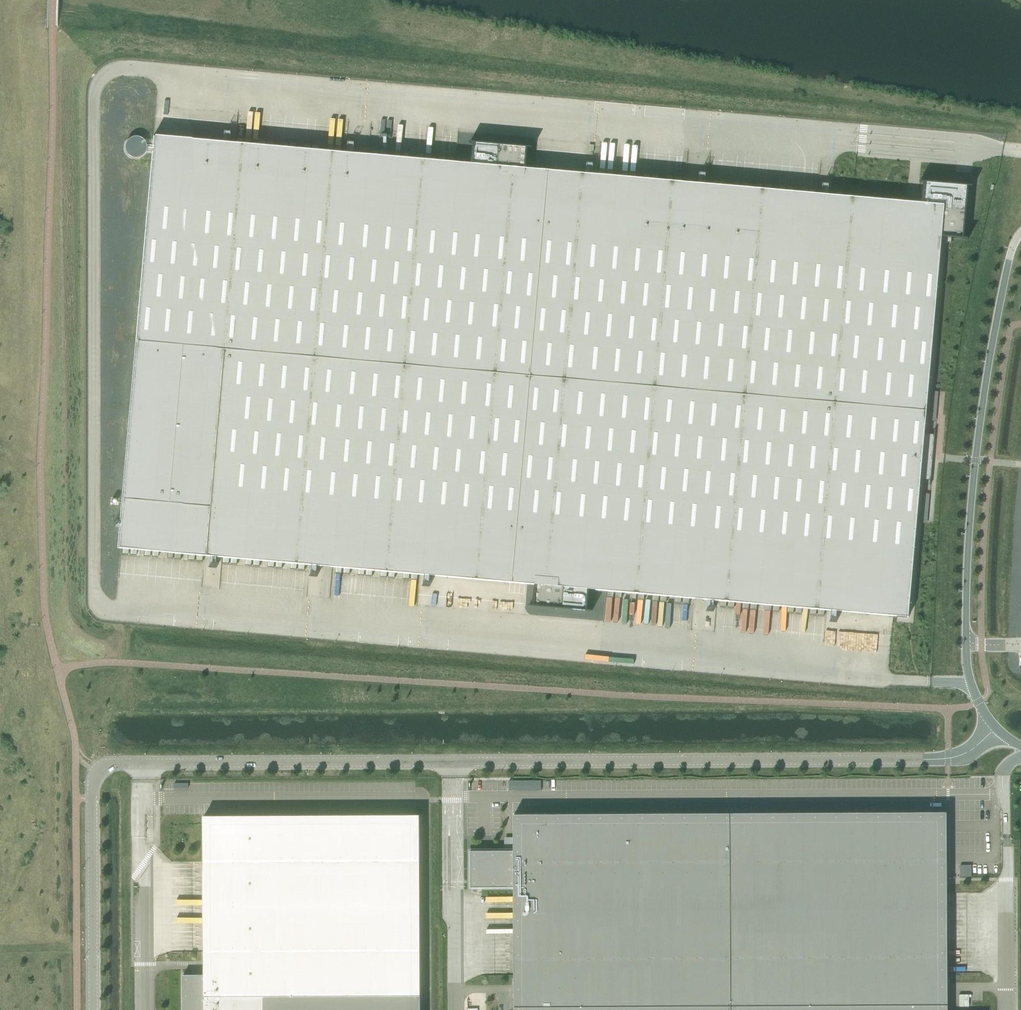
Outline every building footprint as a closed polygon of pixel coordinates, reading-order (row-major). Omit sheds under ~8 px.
[(921,480),(931,481),(935,435),(925,434),(942,242),(951,243),(952,238),(964,239),(968,186),(924,182),(922,203),(526,169),(528,147),(475,142),(473,164),(153,136),(117,548),(536,585),(534,607),(587,611),(589,590),(592,590),(909,618),(921,480)] [(542,789),(541,780),(510,781),(510,790),(542,789)] [(947,813),(730,814),(731,1007),(948,1006),(947,875),(947,813)] [(515,1008),(731,1007),(730,814),(514,815),(514,851),(471,852),(471,888),(514,888),(515,1008)] [(421,996),(420,816),(415,816),(204,817),(204,862),(205,975),(183,975),(183,997),(183,1009),(421,1009),(421,996)] [(961,865),(961,875),(972,876),(972,865),(961,865)]
